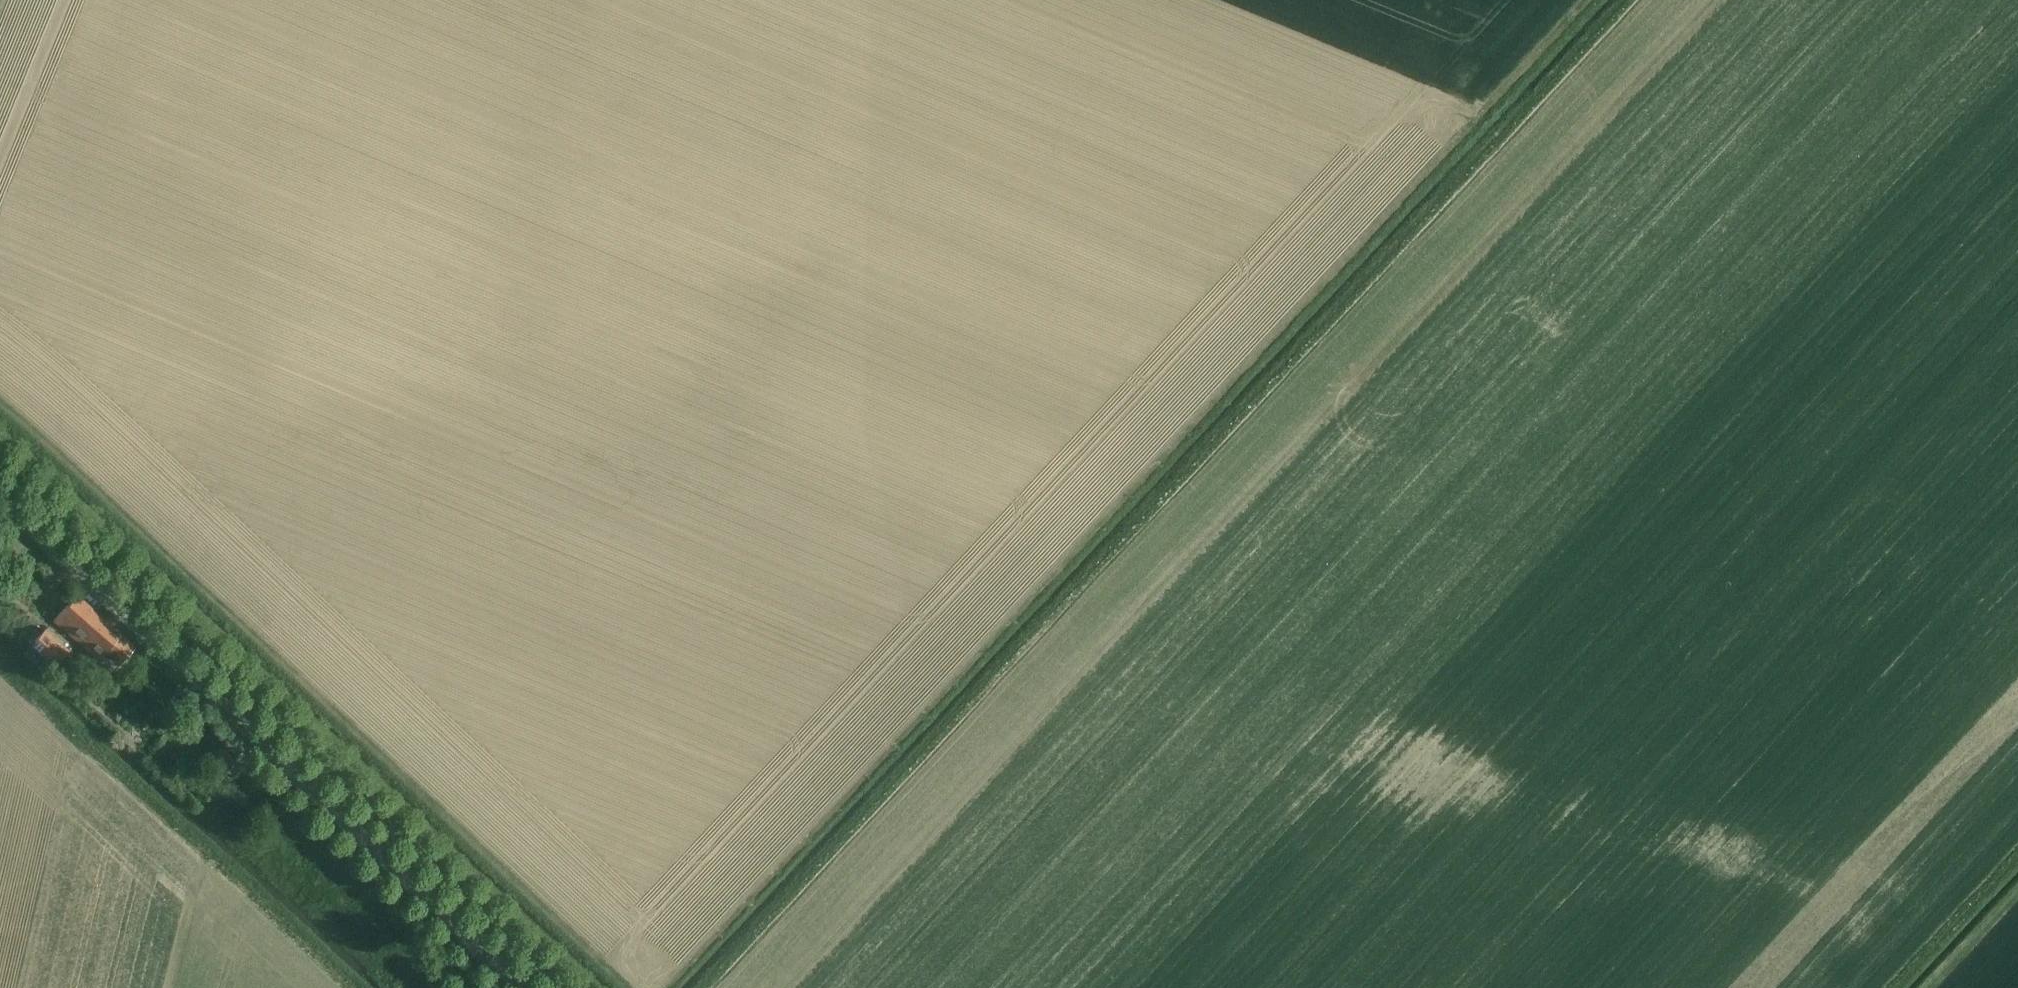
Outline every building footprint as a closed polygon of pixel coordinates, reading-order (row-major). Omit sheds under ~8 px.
[(77,593),(53,622),(98,660),(105,652),(119,664),(136,644),(77,593)] [(46,634),(34,648),(56,668),(69,654),(46,634)]
